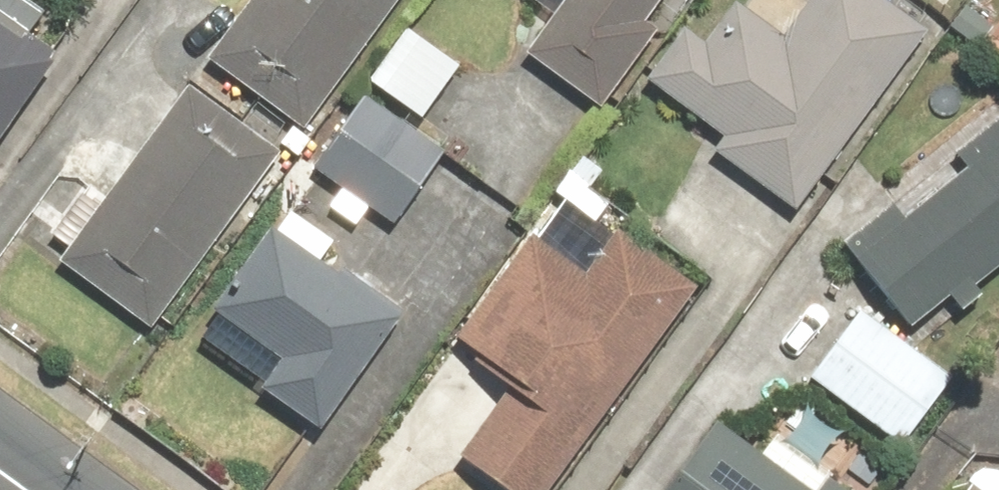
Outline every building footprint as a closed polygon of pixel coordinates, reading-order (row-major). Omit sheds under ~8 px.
[(71,32),(21,0),(0,0),(0,143),(71,32)] [(207,64),(305,134),(401,0),(253,0),(207,64)] [(565,0),(523,57),(599,112),(655,36),(644,28),(665,0),(565,0)] [(643,85),(721,140),(708,157),(797,219),(925,38),(871,0),(809,0),(780,41),(733,8),(703,52),(679,35),(643,85)] [(404,36),(367,86),(419,124),(456,73),(404,36)] [(282,162),(186,92),(61,262),(157,332),(282,162)] [(367,106),(319,175),(394,226),(442,158),(367,106)] [(836,246),(904,333),(998,259),(998,119),(836,246)] [(330,251),(283,219),(212,323),(278,369),(259,396),(318,436),(396,323),(318,269),(330,251)] [(482,489),(553,489),(697,292),(615,233),(582,279),(527,239),(446,351),(504,393),(450,467),(482,489)] [(854,312),(804,382),(895,448),(946,379),(854,312)] [(713,426),(667,489),(803,489),(713,426)]
